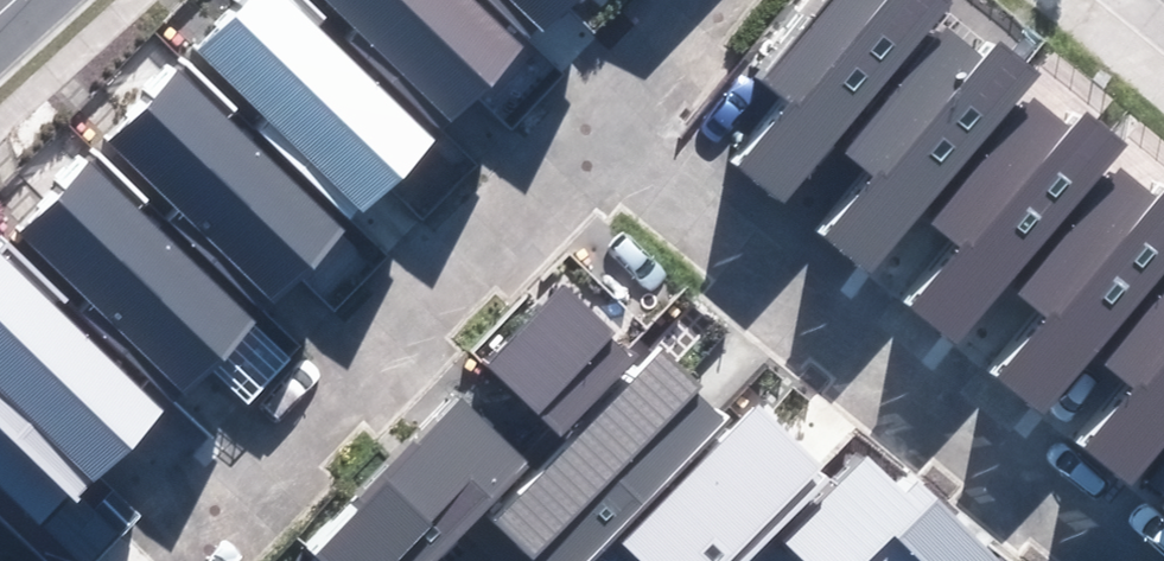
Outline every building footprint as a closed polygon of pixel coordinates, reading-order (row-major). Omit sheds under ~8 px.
[(356,223),(434,144),(285,0),(249,0),(198,53),(266,118),(257,127),(356,223)] [(448,134),(526,54),(470,0),(328,0),(358,29),(349,38),(448,134)] [(535,43),(576,0),(490,0),(535,43)] [(1161,196),(1123,165),(1112,178),(1105,172),(1128,144),(1086,110),(1071,128),(1035,99),(1027,108),(1016,99),(1039,71),(1000,40),(986,57),(947,25),(939,35),(928,27),(949,1),(948,0),(826,0),(761,79),(791,103),(740,166),(786,203),(836,143),(875,176),(825,236),(870,273),(919,213),(959,245),(910,304),(961,346),(1010,286),(1045,314),(995,375),(1045,416),(1093,357),(1132,388),(1085,445),(1132,484),(1163,445),(1163,193),(1161,196)] [(168,221),(268,318),(346,238),(179,76),(110,147),(177,212),(168,221)] [(80,311),(180,407),(258,328),(90,166),(21,237),(89,302),(80,311)] [(75,500),(162,410),(0,254),(0,427),(75,500)] [(490,367),(560,435),(636,358),(566,290),(490,367)] [(530,560),(589,560),(732,418),(663,350),(491,523),(530,560)] [(533,468),(466,399),(312,550),(322,560),(438,560),(533,468)] [(640,560),(749,560),(831,477),(759,407),(623,545),(640,560)] [(913,477),(901,490),(865,457),(786,539),(809,560),(1001,560),(913,477)]
